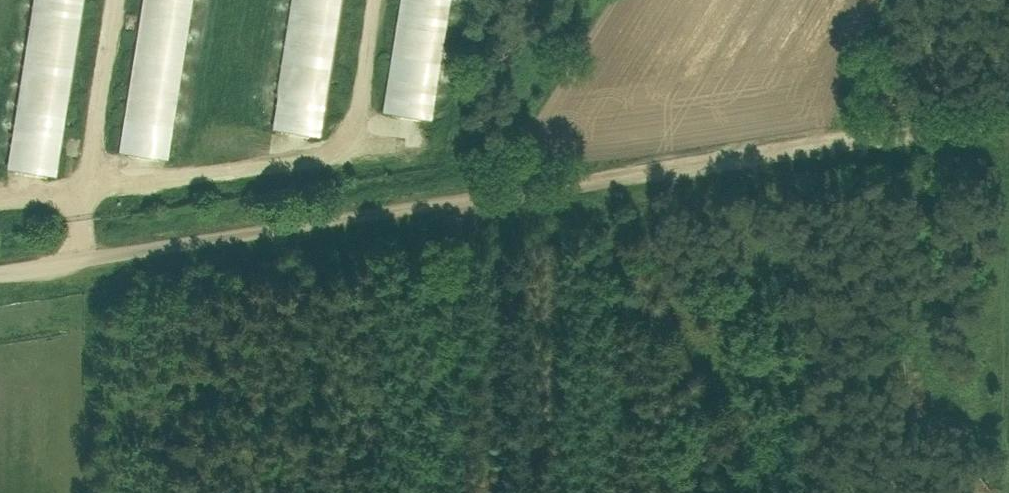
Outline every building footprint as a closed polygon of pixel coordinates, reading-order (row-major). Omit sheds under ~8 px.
[(8,168),(57,176),(84,0),(33,0),(8,168)] [(120,152),(169,160),(193,0),(143,0),(120,152)] [(274,130),(324,138),(345,0),(294,0),(274,130)] [(388,113),(437,121),(456,0),(405,0),(388,113)]
